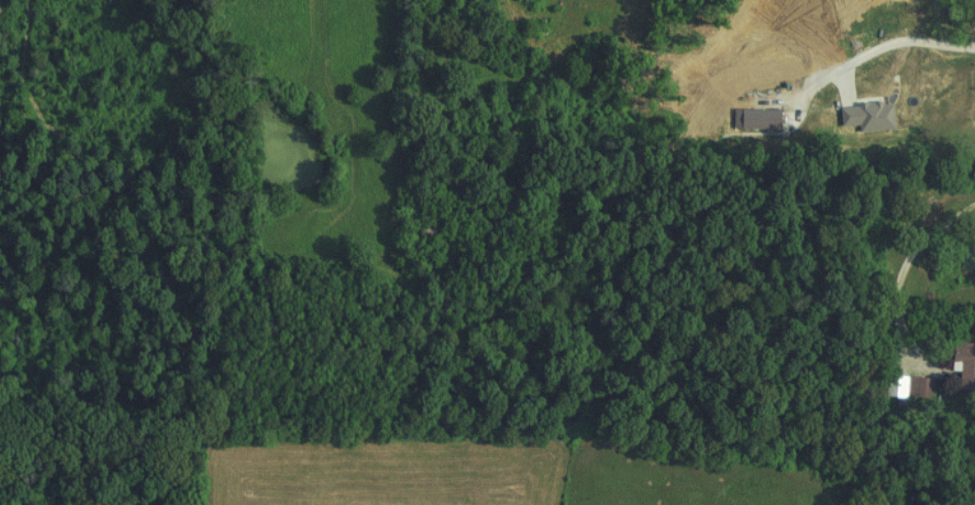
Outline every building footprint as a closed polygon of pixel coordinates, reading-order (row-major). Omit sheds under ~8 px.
[(948,373),(952,373),(952,391),(974,390),(974,344),(947,345),(948,373)]
